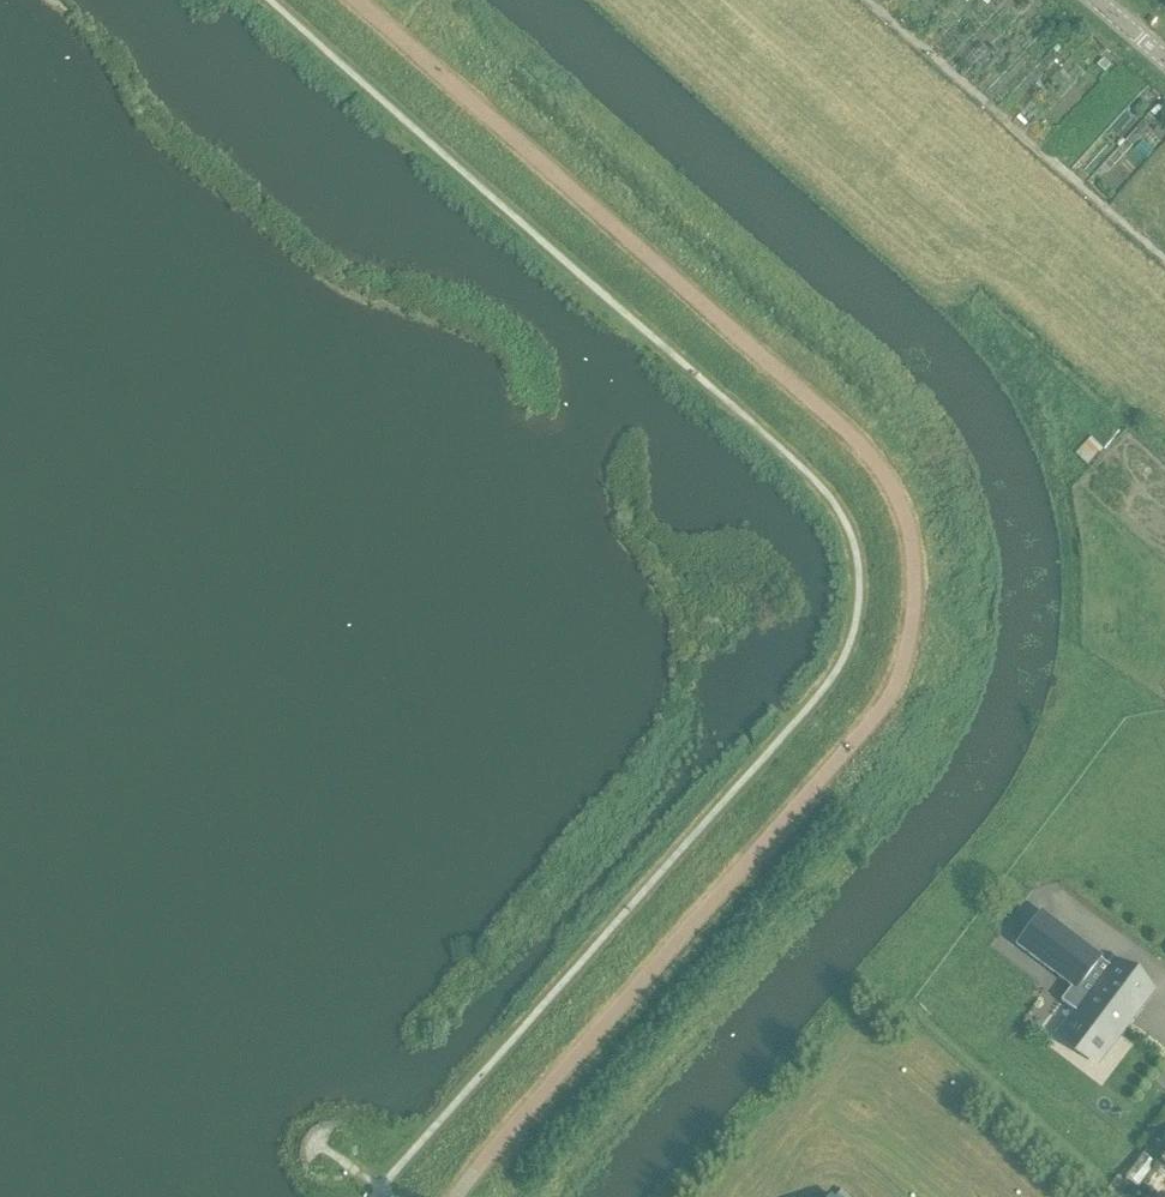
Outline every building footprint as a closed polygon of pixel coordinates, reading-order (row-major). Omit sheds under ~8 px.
[(1040,912),(1015,944),(1071,986),(1077,990),(1100,960),(1100,959),(1101,958),(1040,912)] [(1071,986),(1060,1001),(1073,1010),(1077,1013),(1072,1019),(1073,1020),(1063,1033),(1085,1050),(1095,1036),(1096,1037),(1104,1025),(1116,1034),(1130,1014),(1132,1015),(1133,1013),(1132,1013),(1136,1006),(1137,1007),(1139,1006),(1137,1005),(1150,988),(1115,962),(1111,968),(1108,965),(1100,959),(1100,960),(1077,990),(1071,986)] [(1143,1155),(1126,1177),(1138,1185),(1154,1164),(1143,1155)]
